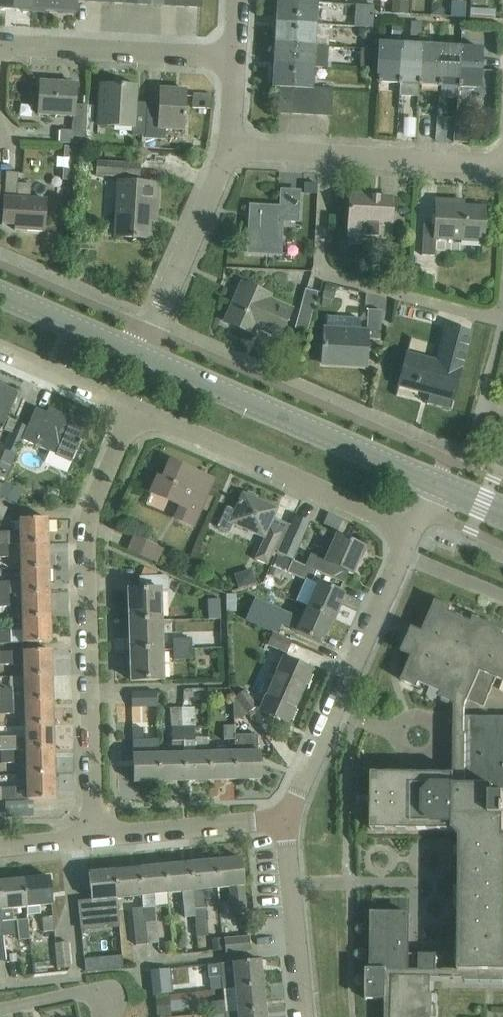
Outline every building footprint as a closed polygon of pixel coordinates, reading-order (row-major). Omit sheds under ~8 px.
[(11,11),(12,0),(0,0),(0,11),(11,11)] [(33,13),(34,0),(12,0),(11,11),(33,13)] [(53,14),(54,0),(34,0),(33,13),(53,14)] [(53,14),(76,15),(77,1),(89,2),(102,3),(102,0),(54,0),(53,14)] [(390,13),(391,0),(380,0),(380,13),(390,13)] [(390,13),(408,14),(409,2),(393,1),(393,0),(391,0),(390,13)] [(278,2),(277,24),(317,26),(318,4),(278,2)] [(451,16),(465,17),(466,4),(451,3),(451,16)] [(373,6),(355,5),(354,27),(372,28),(373,6)] [(277,24),(276,45),(315,47),(316,47),(317,26),(277,24)] [(378,84),(398,85),(400,45),(380,44),(378,84)] [(274,66),(314,68),(326,69),(328,47),(316,47),(315,47),(276,45),(274,66)] [(400,45),(398,85),(398,96),(418,97),(418,86),(420,46),(400,45)] [(440,47),(420,46),(418,86),(438,87),(440,47)] [(461,48),(440,47),(438,87),(459,88),(461,48)] [(481,49),(461,48),(459,88),(479,89),(481,49)] [(361,49),(360,69),(371,70),(372,50),(361,49)] [(273,88),(282,88),(295,89),(307,89),(313,90),(313,89),(314,68),(274,66),(273,88)] [(60,144),(86,145),(88,106),(76,105),(77,84),(41,83),(39,114),(74,116),(73,131),(61,130),(60,144)] [(142,137),(141,148),(146,148),(148,104),(136,103),(137,88),(101,86),(99,126),(134,128),(134,136),(142,137)] [(280,115),(294,115),(295,89),(282,88),(280,115)] [(307,89),(295,89),(294,115),(306,116),(307,89)] [(313,90),(307,89),(306,116),(318,117),(319,89),(313,89),(313,90)] [(318,117),(332,117),(333,90),(319,89),(318,117)] [(161,90),(160,104),(148,104),(146,148),(160,149),(160,144),(156,140),(165,140),(166,129),(184,130),(186,91),(161,90)] [(191,108),(209,110),(210,95),(192,94),(191,108)] [(78,183),(80,148),(65,147),(62,182),(78,183)] [(96,176),(107,176),(141,179),(142,165),(108,163),(97,163),(96,176)] [(16,231),(45,233),(47,200),(31,200),(31,185),(19,185),(19,174),(7,173),(6,204),(4,204),(4,218),(17,219),(16,231)] [(156,213),(158,186),(120,184),(117,238),(149,240),(150,213),(156,213)] [(298,221),(300,193),(284,192),(283,209),(264,208),(264,219),(251,218),(249,252),(281,254),(283,220),(298,221)] [(348,238),(390,239),(392,199),(350,197),(348,238)] [(484,242),(485,208),(457,207),(457,202),(437,201),(436,225),(424,225),(422,256),(435,257),(436,240),(484,242)] [(256,326),(279,336),(290,310),(267,300),(269,295),(246,285),(241,296),(238,295),(226,322),(253,334),(256,326)] [(305,289),(294,328),(308,332),(319,292),(305,289)] [(380,341),(382,312),(367,311),(366,331),(325,329),(323,364),(365,366),(367,340),(380,341)] [(427,405),(451,411),(472,334),(448,327),(439,363),(406,354),(398,386),(430,394),(427,405)] [(15,394),(0,387),(0,427),(15,394)] [(49,408),(47,413),(36,408),(27,428),(17,423),(0,461),(0,492),(4,483),(22,440),(57,455),(60,449),(75,456),(80,446),(81,446),(83,442),(81,442),(88,425),(49,408)] [(175,519),(194,527),(214,480),(171,462),(163,480),(158,478),(152,493),(181,506),(175,519)] [(21,491),(4,483),(0,492),(0,497),(15,504),(21,491)] [(265,538),(260,550),(256,560),(268,565),(273,556),(283,533),(270,527),(278,509),(256,499),(258,497),(249,493),(248,495),(243,493),(236,510),(228,507),(218,528),(229,533),(233,524),(265,538)] [(281,546),(296,553),(309,524),(294,517),(281,546)] [(20,545),(47,544),(47,519),(19,520),(19,532),(0,533),(0,545),(8,545),(20,545)] [(310,554),(305,566),(317,571),(344,583),(349,572),(353,573),(365,547),(337,535),(325,560),(310,554)] [(130,551),(158,563),(163,551),(135,539),(130,551)] [(20,545),(20,570),(48,569),(47,544),(20,545)] [(8,545),(0,545),(0,558),(9,557),(8,545)] [(273,566),(288,572),(306,580),(312,583),(313,581),(317,571),(305,566),(293,561),(292,562),(278,555),(273,566)] [(9,595),(49,593),(48,569),(20,570),(21,582),(0,582),(0,595),(9,595)] [(129,591),(130,621),(161,621),(160,590),(169,590),(169,579),(166,576),(140,576),(141,590),(129,591)] [(306,580),(296,600),(307,605),(307,606),(333,618),(345,593),(318,582),(318,583),(313,581),(312,583),(306,580)] [(49,593),(21,595),(22,619),(50,618),(49,593)] [(0,595),(0,607),(9,607),(9,595),(0,595)] [(224,615),(224,596),(213,596),(214,615),(224,615)] [(464,716),(464,708),(469,700),(485,706),(498,678),(502,680),(502,628),(475,616),(473,621),(452,612),(454,607),(437,600),(424,631),(413,627),(403,652),(413,656),(402,681),(419,688),(421,683),(442,692),(440,697),(456,704),(455,773),(373,773),(373,829),(455,830),(462,837),(461,970),(439,970),(439,954),(410,954),(410,913),(374,913),(374,969),(368,969),(368,999),(387,999),(387,1016),(433,1016),(433,978),(467,979),(467,980),(502,981),(502,716),(464,716)] [(293,615),(289,625),(292,626),(292,629),(296,631),(322,643),(333,618),(307,606),(301,619),(293,615)] [(264,628),(287,638),(292,629),(292,626),(289,625),(269,616),(264,628)] [(22,619),(22,631),(0,632),(0,645),(50,643),(50,618),(22,619)] [(130,621),(131,651),(162,650),(161,621),(130,621)] [(268,644),(288,653),(293,642),(273,633),(268,644)] [(173,639),(173,650),(193,649),(192,639),(173,639)] [(193,649),(173,650),(174,660),(193,660),(193,649)] [(162,650),(131,651),(132,682),(163,681),(162,650)] [(23,677),(51,677),(50,651),(0,653),(0,665),(23,665),(23,677)] [(265,681),(257,700),(265,704),(262,710),(287,722),(299,696),(310,671),(285,659),(273,684),(265,681)] [(52,701),(51,677),(23,677),(24,689),(0,690),(0,702),(52,701)] [(246,691),(236,698),(248,714),(257,707),(246,691)] [(133,694),(133,707),(158,706),(158,693),(133,694)] [(242,718),(248,714),(236,698),(233,693),(234,719),(242,718)] [(25,726),(53,725),(52,701),(0,702),(0,715),(12,714),(24,714),(25,726)] [(183,708),(184,741),(185,754),(186,781),(212,780),(210,753),(195,754),(195,726),(195,707),(183,708)] [(173,741),(184,741),(183,708),(171,708),(171,727),(172,727),(173,741)] [(257,720),(243,721),(244,732),(258,731),(257,720)] [(25,751),(53,750),(53,725),(25,726),(25,737),(0,738),(0,751),(13,751),(25,751)] [(235,735),(235,725),(223,726),(224,740),(235,740),(235,735)] [(159,755),(160,755),(159,741),(145,742),(144,728),(133,728),(135,782),(160,782),(159,755)] [(235,740),(235,752),(236,780),(261,779),(261,752),(259,752),(258,734),(235,735),(235,740)] [(25,751),(27,776),(54,775),(53,750),(25,751)] [(14,764),(13,751),(0,751),(1,764),(14,764)] [(236,780),(235,752),(210,753),(212,780),(236,780)] [(185,754),(160,755),(159,755),(160,782),(186,781),(185,754)] [(54,775),(27,776),(27,787),(2,788),(3,801),(55,800),(54,775)] [(215,860),(219,888),(230,887),(233,912),(246,911),(241,857),(215,860)] [(190,863),(196,917),(195,918),(197,937),(209,936),(206,908),(204,890),(219,888),(215,860),(190,863)] [(185,918),(195,918),(196,917),(190,863),(166,865),(168,893),(182,892),(185,918)] [(143,896),(142,896),(143,908),(144,908),(147,944),(159,943),(157,921),(154,895),(168,893),(166,865),(140,868),(143,896)] [(143,896),(140,868),(115,870),(118,899),(142,896),(143,896)] [(117,899),(118,899),(115,870),(89,873),(94,927),(105,926),(104,912),(118,911),(117,899)] [(49,877),(23,880),(26,907),(28,907),(28,915),(41,914),(40,906),(52,905),(49,877)] [(4,936),(14,935),(11,909),(26,907),(23,880),(0,882),(0,908),(0,910),(2,922),(3,922),(4,936)] [(144,908),(143,908),(133,909),(136,945),(147,944),(144,908)] [(43,918),(44,932),(55,931),(53,917),(43,918)] [(17,919),(18,941),(28,940),(27,919),(17,919)] [(225,939),(227,953),(250,951),(249,937),(225,939)] [(70,968),(67,943),(55,945),(57,970),(70,968)] [(85,947),(87,968),(97,967),(95,946),(85,947)] [(234,988),(262,986),(260,961),(232,963),(207,966),(208,979),(233,976),(234,988)] [(176,966),(179,986),(202,983),(199,962),(176,966)] [(157,989),(176,989),(175,966),(156,966),(157,989)] [(237,1013),(265,1010),(262,986),(234,988),(237,1013)] [(212,1002),(213,1015),(226,1014),(224,1001),(212,1002)]
